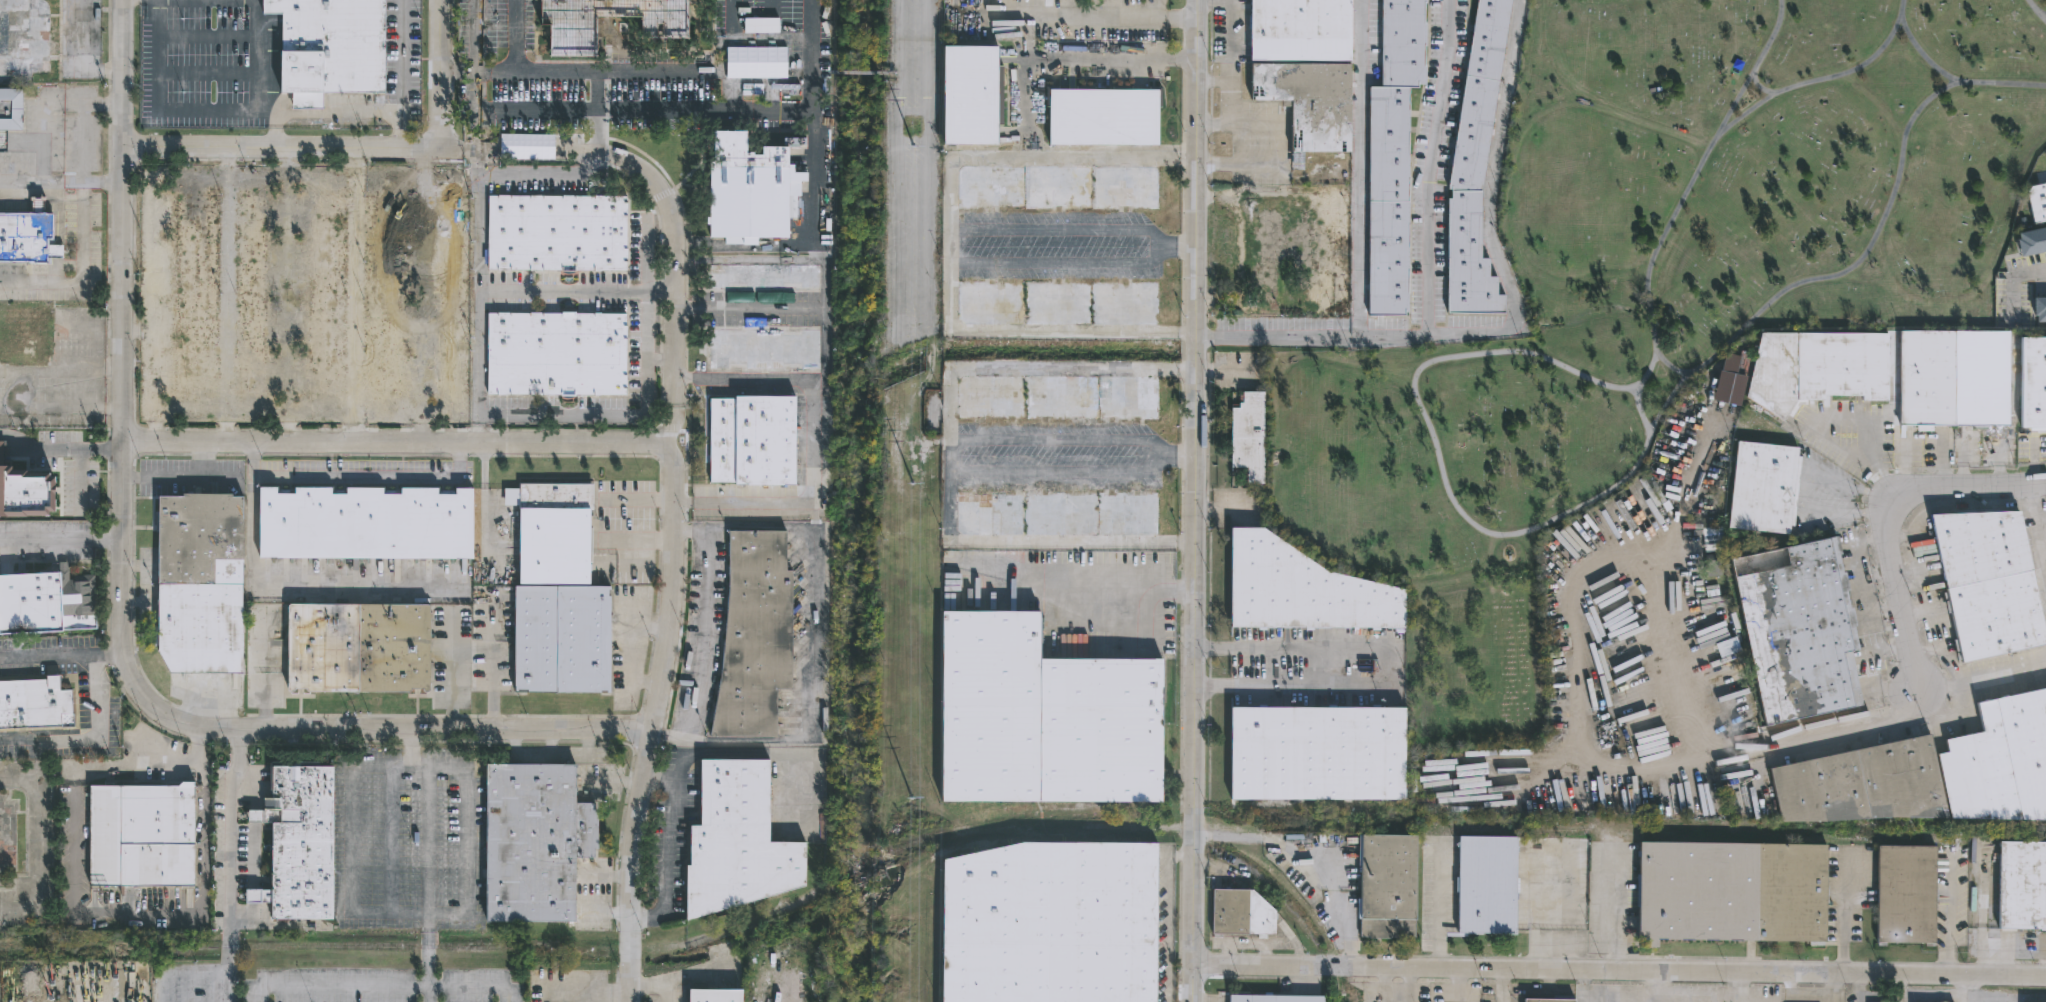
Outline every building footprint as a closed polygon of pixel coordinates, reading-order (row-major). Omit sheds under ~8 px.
[(30,76),(0,76),(0,0),(34,0),(34,18),(47,18),(47,73),(30,73),(30,76)] [(264,14),(264,0),(386,0),(386,94),(324,94),(324,109),(292,109),(292,94),(283,94),(283,14),(264,14)] [(538,26),(538,0),(687,0),(687,40),(640,40),(640,18),(595,17),(595,57),(548,57),(548,26),(538,26)] [(1246,61),(1247,0),(1351,0),(1350,61),(1246,61)] [(1381,88),(1382,0),(1424,0),(1424,86),(1418,86),(1418,88),(1408,88),(1408,315),(1368,315),(1369,88),(1381,88)] [(1444,191),(1475,0),(1509,0),(1478,192),(1478,259),(1486,259),(1486,278),(1494,278),(1494,296),(1502,296),(1502,315),(1443,314),(1444,191)] [(943,146),(941,145),(941,47),(996,48),(996,66),(1002,66),(1002,126),(996,126),(996,146),(943,146)] [(1345,65),(1345,153),(1300,153),(1300,171),(1288,171),(1288,152),(1286,152),(1286,101),(1245,101),(1245,64),(1345,65)] [(1162,87),(1161,108),(1158,108),(1158,146),(1048,146),(1049,107),(1045,107),(1045,87),(1059,87),(1058,90),(1076,90),(1076,87),(1095,87),(1095,91),(1112,91),(1112,87),(1131,87),(1131,91),(1149,91),(1149,87),(1162,87)] [(6,151),(0,151),(0,88),(22,88),(21,130),(6,129),(6,151)] [(745,131),(745,152),(752,152),(752,155),(761,155),(761,146),(787,146),(787,164),(791,164),(791,173),(804,173),(804,181),(787,181),(787,192),(798,192),(798,217),(786,217),(786,237),(755,237),(755,245),(741,245),(741,237),(708,237),(707,161),(713,161),(712,131),(745,131)] [(958,209),(956,209),(957,171),(962,167),(1158,167),(1158,210),(958,209)] [(2030,186),(2045,182),(2045,220),(2033,223),(2027,192),(2030,186)] [(343,393),(309,392),(310,194),(346,195),(345,393),(343,393)] [(366,395),(367,196),(404,197),(403,395),(366,395)] [(488,250),(488,196),(627,196),(627,211),(626,270),(568,270),(559,270),(488,269),(488,261),(488,250)] [(7,272),(0,272),(0,210),(30,211),(30,198),(43,198),(42,212),(52,212),(52,237),(48,237),(47,243),(62,243),(61,256),(47,256),(47,262),(7,261),(7,272)] [(2016,234),(2045,227),(2045,252),(2018,258),(2015,241),(2017,241),(2016,234)] [(483,257),(483,250),(488,250),(488,261),(474,273),(473,335),(469,335),(469,270),(483,257)] [(820,266),(820,290),(801,290),(801,284),(782,284),(782,290),(746,290),(746,285),(728,284),(728,290),(708,290),(708,266),(820,266)] [(1158,323),(962,323),(957,318),(957,281),(1158,281),(1158,323)] [(2031,299),(2045,299),(2045,323),(2034,323),(2034,317),(2031,317),(2031,299)] [(556,394),(487,394),(487,313),(626,313),(626,394),(556,394)] [(821,326),(820,372),(800,372),(800,365),(785,365),(785,372),(743,371),(743,365),(730,364),(730,371),(708,370),(709,326),(729,326),(729,332),(743,332),(743,326),(785,327),(785,332),(800,332),(800,326),(821,326)] [(2006,424),(1986,424),(1986,428),(1973,428),(1973,424),(1930,423),(1930,430),(1915,430),(1915,425),(1896,424),(1896,332),(2006,333),(2006,424)] [(1885,335),(1885,399),(1859,399),(1859,395),(1821,394),(1821,398),(1794,399),(1799,404),(1790,416),(1785,413),(1781,420),(1762,409),(1759,415),(1747,407),(1750,403),(1743,399),(1757,334),(1885,335)] [(2019,340),(2045,340),(2045,429),(2027,429),(2027,426),(2019,426),(2019,340)] [(958,418),(957,418),(956,380),(962,375),(1158,375),(1158,420),(958,418)] [(1260,439),(1260,483),(1243,483),(1243,466),(1227,466),(1227,406),(1235,406),(1235,401),(1238,401),(1238,390),(1260,390),(1260,439)] [(794,395),(794,483),(734,484),(734,482),(710,482),(709,397),(734,397),(734,395),(794,395)] [(1799,455),(1791,525),(1787,525),(1786,533),(1725,527),(1734,440),(1795,446),(1794,455),(1799,455)] [(24,516),(0,515),(0,441),(5,441),(5,462),(5,466),(17,466),(17,469),(25,469),(25,471),(48,472),(48,475),(53,475),(53,511),(47,511),(47,515),(24,514),(24,516)] [(586,583),(515,583),(516,507),(518,507),(518,483),(590,483),(590,508),(587,508),(586,583)] [(470,487),(469,559),(256,557),(256,486),(273,486),(273,493),(291,493),(291,487),(328,487),(328,494),(343,494),(343,487),(379,487),(379,494),(398,494),(398,488),(434,488),(434,494),(452,494),(452,487),(470,487)] [(1152,491),(1157,492),(1157,534),(959,533),(956,530),(956,491),(1152,491)] [(227,493),(227,496),(238,496),(236,674),(164,672),(153,651),(153,495),(177,495),(177,493),(227,493)] [(2016,510),(2044,642),(1958,661),(1956,650),(1954,651),(1952,639),(1953,639),(1947,611),(1945,612),(1941,592),(1944,592),(1926,514),(2016,510)] [(1231,626),(1229,626),(1230,527),(1262,527),(1326,571),(1405,589),(1404,627),(1231,626)] [(784,530),(784,570),(791,570),(790,689),(774,689),(774,736),(707,735),(719,674),(723,636),(727,591),(727,530),(784,530)] [(1859,704),(1761,724),(1726,558),(1835,535),(1859,648),(1848,650),(1859,704)] [(59,631),(0,634),(0,574),(58,572),(57,562),(66,562),(66,563),(68,579),(75,579),(75,575),(92,575),(93,615),(59,615),(59,631)] [(511,692),(512,586),(608,587),(607,693),(511,692)] [(425,683),(424,690),(419,690),(419,688),(407,688),(405,691),(304,692),(301,688),(290,689),(290,690),(285,690),(284,688),(284,605),(286,603),(423,604),(426,605),(425,683)] [(1038,611),(1038,659),(1162,659),(1161,802),(939,802),(939,611),(1038,611)] [(61,726),(0,728),(0,680),(47,678),(47,675),(61,675),(62,690),(73,689),(74,726),(62,727),(61,726)] [(1974,702),(2045,687),(2045,820),(1890,817),(1826,821),(1778,822),(1766,768),(1926,734),(1931,755),(1945,752),(1942,739),(1980,731),(1974,702)] [(1400,799),(1228,798),(1229,707),(1404,708),(1403,799),(1400,799)] [(767,760),(766,843),(803,843),(803,886),(683,921),(683,866),(687,866),(687,826),(698,826),(698,760),(767,760)] [(485,763),(486,922),(575,922),(576,860),(596,860),(597,804),(576,805),(575,763),(485,763)] [(334,766),(334,920),(271,920),(271,905),(246,905),(246,891),(272,891),(273,823),(249,824),(248,810),(271,810),(272,765),(334,766)] [(133,886),(133,904),(116,904),(116,887),(85,887),(86,786),(173,786),(177,782),(190,782),(191,886),(133,886)] [(1412,795),(1412,808),(1432,808),(1432,795),(1412,795)] [(1358,835),(1390,835),(1417,836),(1415,938),(1390,938),(1390,939),(1360,938),(1360,920),(1357,919),(1358,899),(1360,899),(1360,866),(1358,866),(1358,835)] [(1467,933),(1454,933),(1455,836),(1513,836),(1512,933),(1467,933)] [(1157,844),(1155,1001),(939,1001),(941,860),(1021,842),(1157,844)] [(1821,941),(1652,939),(1652,948),(1642,948),(1642,939),(1634,939),(1635,842),(1823,844),(1822,941),(1821,941)] [(1997,842),(2045,843),(2045,929),(1995,928),(1997,842)] [(1878,942),(1874,942),(1874,846),(1932,846),(1932,943),(1878,942)] [(1275,935),(1266,935),(1266,939),(1258,939),(1258,935),(1222,934),(1222,938),(1213,938),(1213,934),(1212,934),(1213,890),(1252,890),(1275,911),(1275,935)] [(740,991),(740,1001),(686,1001),(686,991),(740,991)]
